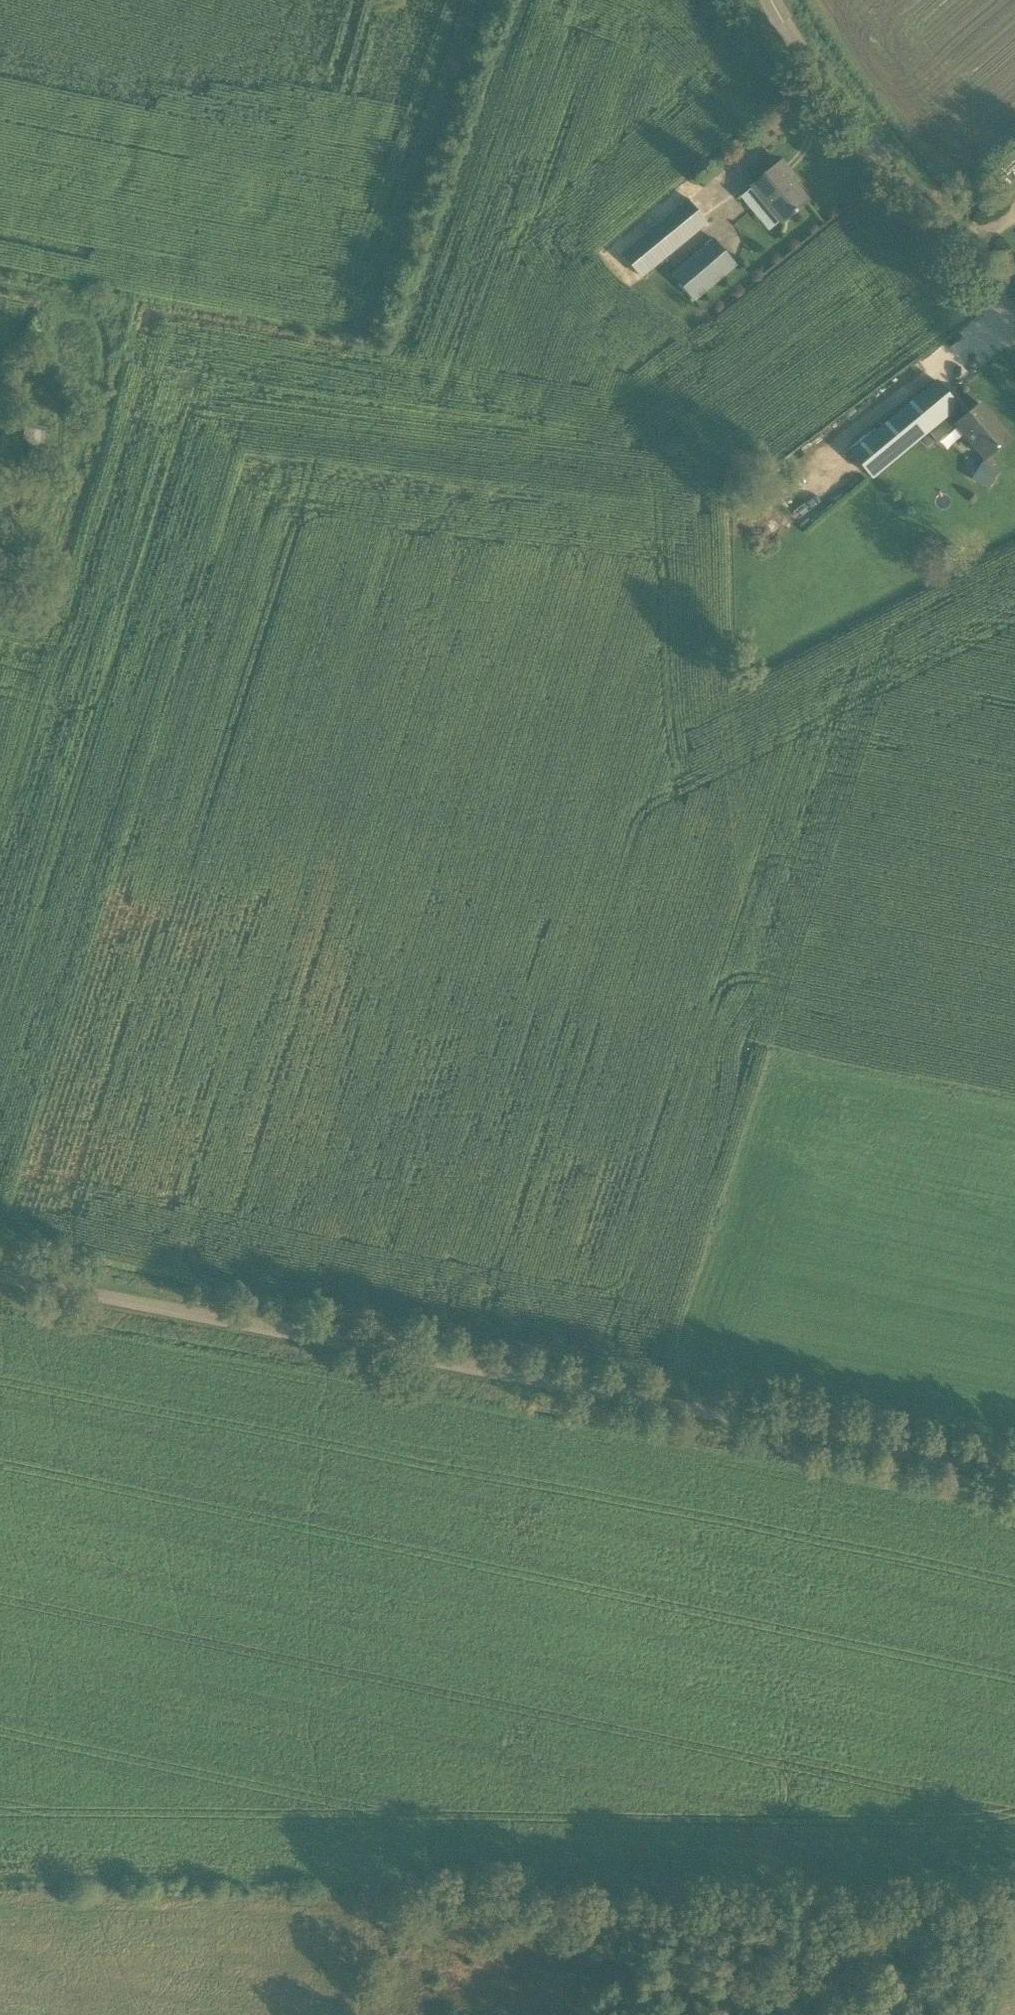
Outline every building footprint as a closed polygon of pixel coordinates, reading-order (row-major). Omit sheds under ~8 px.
[(806,202),(789,181),(788,180),(791,177),(781,164),(754,185),(784,221),(806,202)] [(691,201),(626,254),(645,277),(709,224),(691,201)] [(716,241),(676,276),(697,301),(738,266),(716,241)] [(967,417),(958,406),(937,382),(851,454),(872,479),(949,414),(986,458),(1009,439),(981,405),(967,417)] [(26,425),(23,438),(43,442),(45,429),(26,425)]
